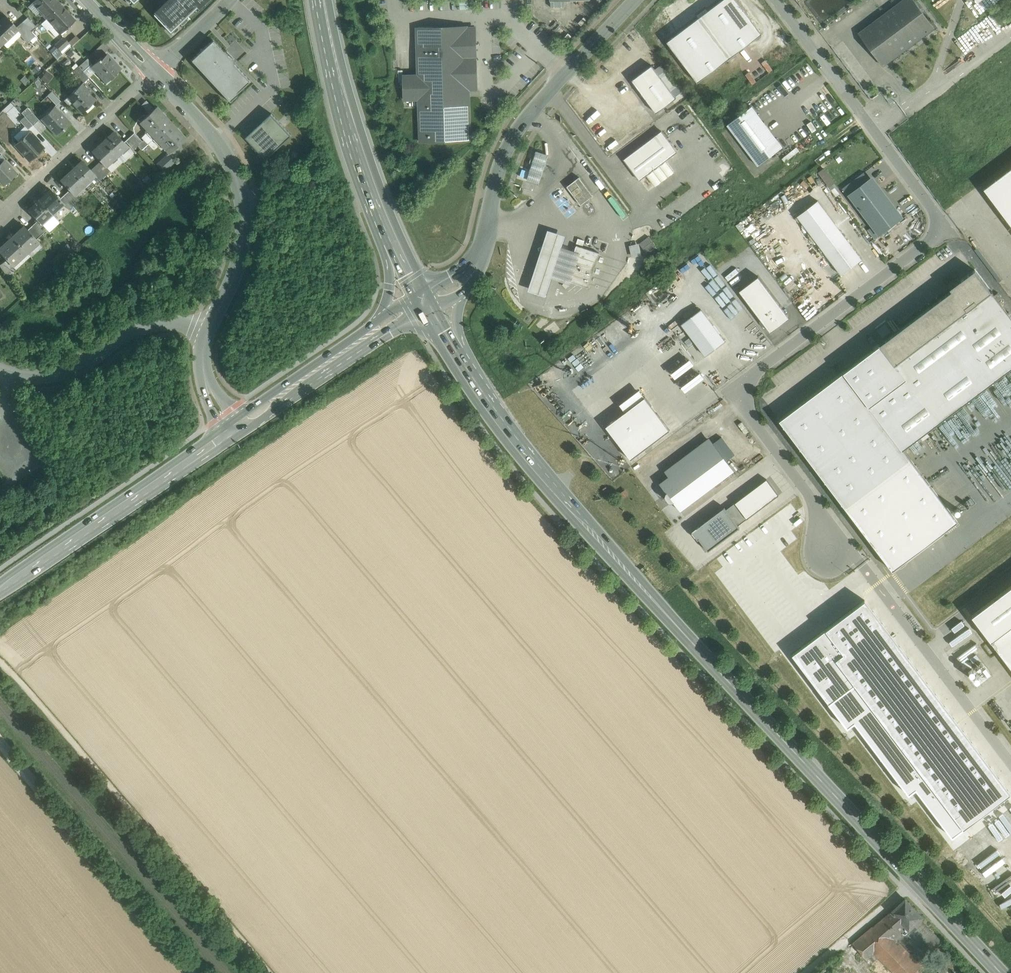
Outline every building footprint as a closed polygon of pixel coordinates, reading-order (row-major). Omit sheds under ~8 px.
[(56,0),(34,0),(32,1),(41,10),(40,11),(46,18),(47,17),(60,4),(56,0)] [(153,11),(154,13),(153,14),(170,32),(196,7),(198,8),(207,0),(165,0),(153,11)] [(666,42),(696,83),(761,34),(735,0),(722,0),(666,42)] [(859,33),(869,47),(867,49),(870,53),(872,52),(882,65),(934,27),(913,0),(904,0),(859,33)] [(60,4),(47,17),(55,26),(54,26),(60,33),(75,20),(60,4)] [(0,20),(0,40),(3,43),(18,28),(17,27),(5,15),(0,20)] [(36,26),(27,17),(22,22),(23,23),(31,31),(36,26)] [(31,31),(23,23),(17,27),(18,28),(26,36),(31,31)] [(468,27),(417,28),(418,75),(404,75),(404,92),(405,100),(419,99),(420,141),(471,140),(470,114),(469,89),(477,89),(475,28),(468,28),(468,27)] [(64,37),(55,45),(60,50),(69,42),(64,37)] [(251,81),(212,40),(191,60),(229,101),(251,81)] [(106,54),(100,59),(99,58),(91,66),(106,82),(120,68),(106,54)] [(87,58),(78,66),(83,71),(91,62),(87,58)] [(647,63),(628,77),(655,113),(674,98),(647,63)] [(83,71),(78,66),(71,73),(81,83),(88,77),(83,71)] [(113,78),(112,77),(104,83),(115,95),(130,81),(121,71),(113,78)] [(90,93),(81,83),(67,96),(82,112),(95,100),(89,94),(90,93)] [(60,100),(51,91),(47,95),(56,105),(60,100)] [(54,106),(41,118),(57,135),(70,123),(63,115),(63,116),(54,106)] [(171,122),(156,106),(140,121),(154,137),(171,122)] [(782,147),(752,106),(727,125),(758,165),(782,147)] [(39,119),(27,107),(21,113),(25,116),(33,125),(39,119)] [(33,125),(25,116),(20,121),(28,129),(33,125)] [(185,137),(171,122),(154,137),(169,152),(185,137)] [(663,130),(625,157),(640,178),(647,173),(655,185),(675,171),(666,159),(677,151),(663,130)] [(29,131),(15,144),(30,160),(43,148),(39,142),(29,131)] [(128,146),(114,131),(103,140),(117,155),(128,146)] [(142,141),(134,132),(130,136),(138,145),(142,141)] [(138,145),(130,136),(125,141),(133,149),(138,145)] [(142,141),(138,145),(141,149),(147,143),(144,139),(142,141)] [(117,155),(103,140),(91,151),(100,160),(105,166),(106,166),(117,155)] [(537,150),(527,178),(538,182),(549,155),(537,150)] [(168,155),(157,165),(162,170),(173,161),(168,155)] [(0,163),(0,181),(3,185),(16,173),(4,159),(0,163)] [(90,169),(82,160),(71,170),(84,184),(95,175),(95,174),(90,169)] [(105,166),(100,160),(96,164),(105,175),(110,170),(106,166),(105,166)] [(105,175),(96,164),(90,169),(95,174),(95,175),(100,180),(105,175)] [(84,184),(71,170),(60,180),(69,189),(73,194),(74,194),(84,184)] [(582,204),(594,194),(579,176),(567,186),(582,204)] [(869,179),(848,195),(853,203),(858,200),(863,207),(880,194),(869,179)] [(59,198),(50,189),(38,200),(52,214),(63,203),(59,198)] [(73,194),(69,189),(64,194),(73,205),(79,199),(74,194),(73,194)] [(882,192),(880,194),(863,207),(861,208),(880,235),(902,219),(882,192)] [(73,205),(64,194),(59,198),(63,203),(68,209),(73,205)] [(52,214),(38,200),(28,209),(38,220),(42,224),(42,223),(48,217),(52,214)] [(827,256),(848,241),(817,201),(797,216),(827,256)] [(42,224),(38,220),(32,225),(41,234),(47,229),(42,223),(42,224)] [(27,229),(24,225),(12,236),(27,252),(38,241),(36,239),(27,229)] [(41,234),(32,225),(27,229),(36,239),(41,234)] [(568,274),(575,251),(562,247),(566,235),(547,230),(527,290),(546,296),(552,278),(570,284),(571,282),(568,274)] [(12,236),(0,247),(0,252),(7,259),(12,265),(27,252),(12,236)] [(649,236),(639,243),(643,248),(652,241),(649,236)] [(652,241),(643,248),(646,253),(656,246),(652,241)] [(862,259),(848,241),(827,256),(841,275),(862,259)] [(600,253),(576,245),(576,246),(575,251),(568,274),(571,282),(588,287),(588,288),(589,288),(600,253)] [(0,265),(8,275),(16,269),(12,265),(7,259),(0,265)] [(952,290),(885,340),(881,344),(880,343),(880,344),(895,364),(992,291),(993,290),(991,291),(991,290),(992,290),(976,269),(961,280),(950,288),(952,290)] [(758,276),(739,290),(771,331),(789,317),(758,276)] [(895,364),(880,344),(780,419),(892,568),(957,519),(904,448),(1010,368),(1010,317),(1000,303),(995,295),(992,291),(895,364)] [(1004,301),(998,293),(995,295),(1000,303),(1004,301)] [(725,341),(701,309),(681,323),(705,356),(725,341)] [(620,404),(626,411),(646,397),(641,390),(620,404)] [(626,411),(606,425),(630,459),(670,431),(646,397),(626,411)] [(674,502),(680,511),(734,470),(713,443),(660,483),(667,492),(666,493),(665,495),(666,498),(668,501),(670,502),(672,502),(674,502)] [(767,480),(735,503),(746,518),(778,495),(767,480)] [(735,503),(727,509),(738,524),(746,518),(735,503)] [(725,507),(691,532),(705,551),(739,527),(738,524),(727,509),(725,507)] [(972,616),(1010,667),(1010,587),(972,616)] [(961,665),(972,681),(982,674),(970,658),(961,665)] [(855,949),(873,970),(881,962),(890,972),(927,972),(928,972),(905,946),(930,925),(909,902),(855,949)]
